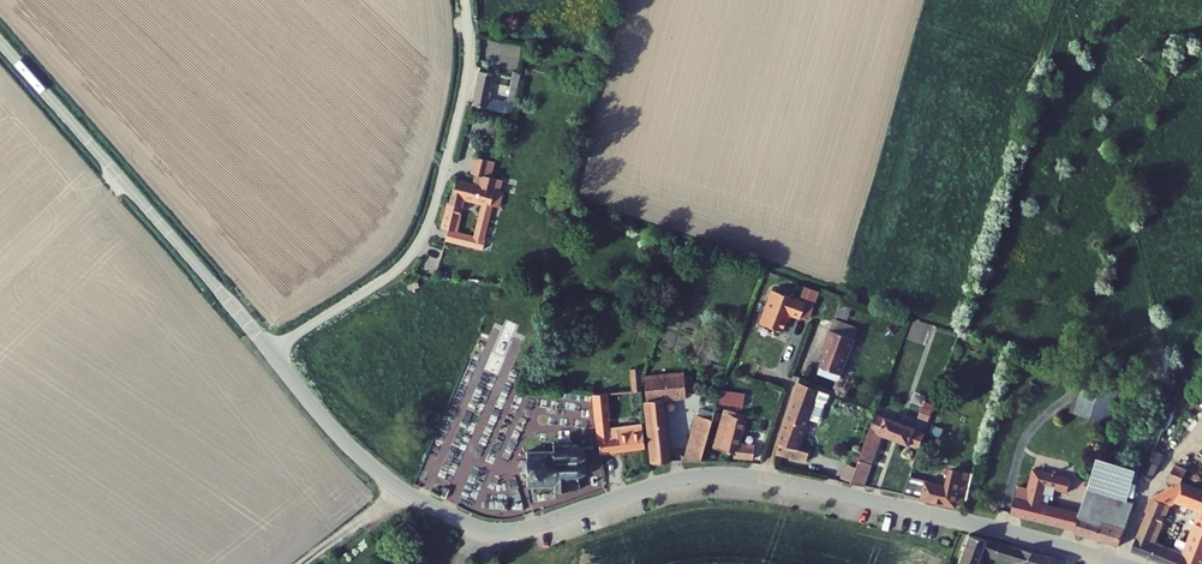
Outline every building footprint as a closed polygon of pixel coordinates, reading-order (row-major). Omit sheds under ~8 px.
[(495,63),(480,61),(475,96),(513,103),(515,93),(491,89),(495,63)] [(494,114),(479,111),(476,127),(491,130),(494,114)] [(500,115),(494,114),(491,130),(497,132),(500,115)] [(498,154),(477,149),(474,165),(478,167),(477,174),(504,179),(505,173),(493,170),(498,154)] [(495,199),(502,201),(506,184),(502,183),(504,179),(477,174),(476,177),(459,173),(453,196),(449,195),(443,221),(450,222),(447,235),(485,244),(488,233),(486,232),(495,199)] [(830,274),(815,269),(811,280),(817,282),(816,284),(811,298),(821,301),(830,274)] [(782,273),(771,307),(794,315),(800,297),(811,301),(811,298),(816,284),(782,273)] [(839,304),(835,316),(848,320),(852,308),(839,304)] [(864,328),(839,318),(834,329),(838,331),(834,340),(827,356),(849,364),(864,328)] [(689,363),(649,365),(654,452),(672,452),(668,392),(691,390),(691,388),(696,388),(695,381),(691,381),(689,363)] [(630,393),(642,393),(643,369),(631,369),(630,393)] [(826,379),(807,372),(783,443),(813,453),(816,445),(805,441),(811,421),(826,379)] [(826,379),(811,421),(820,424),(826,405),(830,403),(837,383),(826,379)] [(612,382),(602,382),(604,443),(649,439),(647,415),(614,417),(612,382)] [(730,387),(716,382),(694,446),(710,446),(730,387)] [(752,404),(732,399),(719,442),(739,447),(738,451),(757,454),(761,438),(758,437),(757,439),(743,436),(752,404)] [(932,424),(883,406),(867,445),(879,450),(888,428),(926,439),(932,424)] [(919,418),(929,421),(932,411),(922,408),(919,418)] [(554,441),(531,441),(531,448),(526,448),(526,452),(531,452),(530,467),(525,467),(525,472),(530,472),(530,477),(554,478),(554,483),(579,483),(580,467),(586,464),(588,465),(590,462),(587,461),(587,453),(591,452),(590,450),(587,451),(587,447),(590,448),(591,446),(587,443),(587,440),(590,439),(588,437),(586,439),(575,435),(575,431),(572,431),(572,435),(562,435),(562,431),(557,430),(557,435),(553,435),(554,441)] [(868,479),(879,450),(867,445),(860,462),(854,475),(868,479)] [(1158,457),(1148,453),(1144,462),(1143,476),(1150,479),(1158,457)] [(1137,466),(1099,455),(1090,487),(1128,497),(1137,466)] [(842,470),(854,475),(860,462),(848,456),(842,470)] [(1184,478),(1189,464),(1178,459),(1171,478),(1175,480),(1178,497),(1201,507),(1201,485),(1184,478)] [(950,481),(913,472),(907,487),(957,498),(959,493),(967,495),(969,495),(972,482),(976,466),(954,461),(950,481)] [(1014,510),(1078,527),(1083,510),(1046,501),(1050,484),(1071,489),(1075,475),(1036,465),(1031,486),(1021,483),(1014,510)] [(1178,497),(1175,480),(1157,491),(1169,500),(1178,497)] [(1128,497),(1090,487),(1083,510),(1078,527),(1077,529),(1123,541),(1137,499),(1128,497)] [(1192,540),(1181,536),(1177,546),(1155,537),(1169,500),(1157,491),(1136,546),(1180,563),(1201,563),(1201,517),(1192,540)] [(1037,561),(1044,563),(1047,563),(1053,549),(971,529),(957,563),(975,563),(983,545),(1018,558),(1016,563),(1036,563),(1037,561)]
